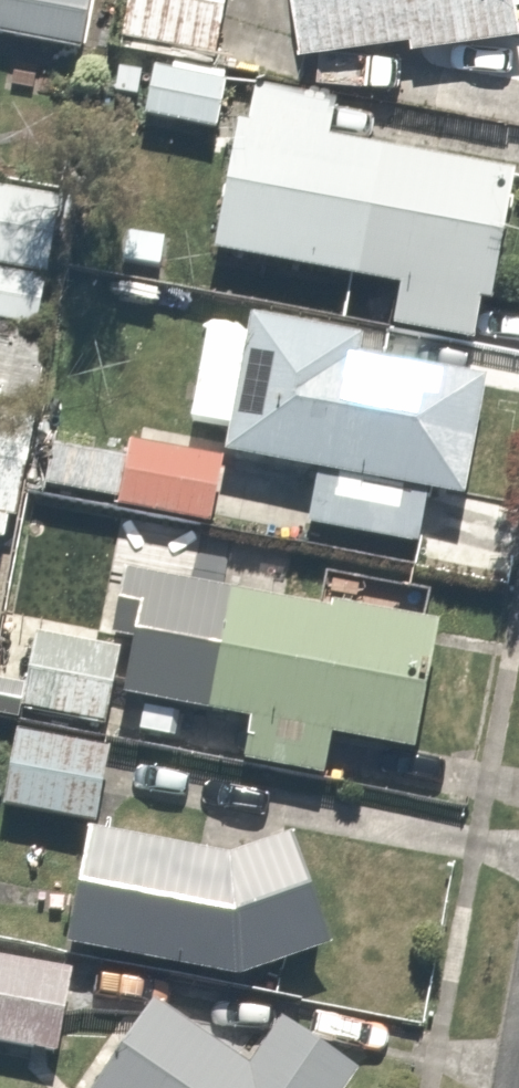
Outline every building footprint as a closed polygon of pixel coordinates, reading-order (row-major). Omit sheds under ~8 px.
[(81,52),(88,0),(0,0),(0,41),(81,52)] [(117,43),(214,57),(222,0),(123,0),(117,43)] [(407,41),(409,56),(518,37),(518,11),(517,0),(287,0),(297,59),(407,41)] [(221,81),(148,70),(141,115),(215,126),(221,81)] [(246,86),(240,128),(228,126),(207,257),(387,285),(380,326),(466,340),(472,299),(483,300),(504,170),(326,142),(332,99),(246,86)] [(302,466),(289,551),(414,570),(427,485),(459,490),(476,383),(351,364),(355,336),(240,318),(219,453),(302,466)] [(12,522),(26,417),(0,413),(0,520),(12,522)] [(211,460),(122,446),(113,504),(202,518),(211,460)] [(193,712),(239,718),(234,758),(318,768),(322,728),(408,738),(422,623),(374,617),(378,584),(319,577),(316,601),(208,588),(193,712)] [(106,650),(25,639),(15,708),(96,720),(106,650)] [(6,732),(0,767),(0,807),(84,822),(98,749),(6,732)] [(280,844),(225,863),(81,838),(61,951),(226,980),(324,945),(280,844)] [(0,960),(0,1047),(48,1054),(61,969),(0,960)] [(141,997),(78,1087),(351,1087),(356,1080),(269,1020),(238,1065),(141,997)]
